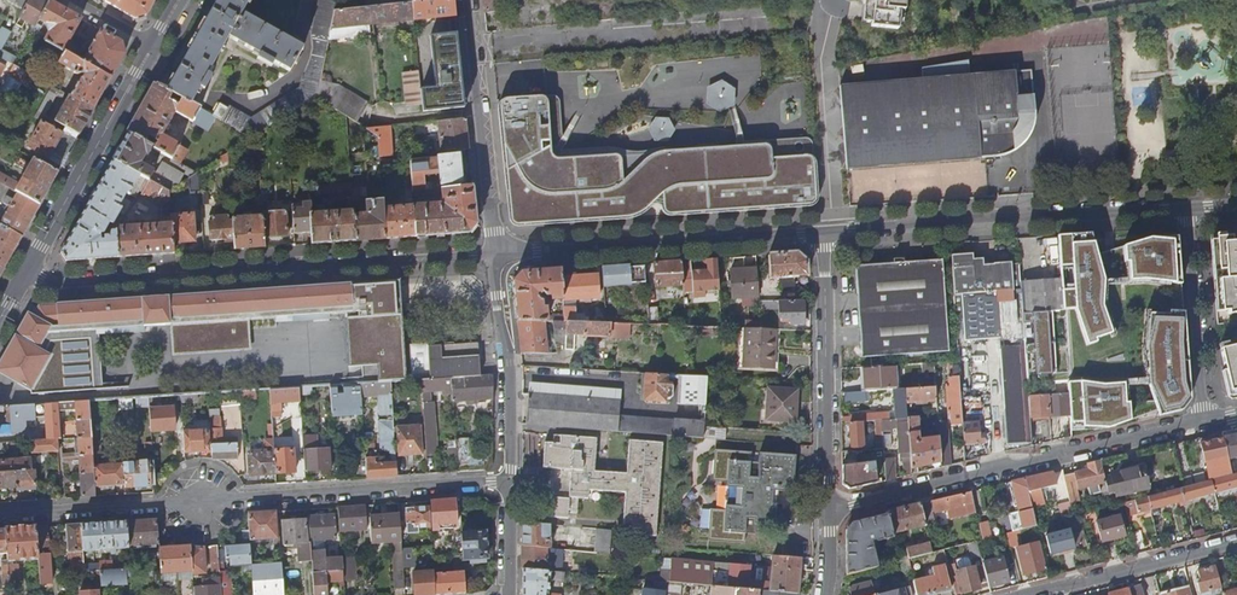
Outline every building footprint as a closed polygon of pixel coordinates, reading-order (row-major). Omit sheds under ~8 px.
[(24,9),(29,0),(8,0),(24,9)] [(46,0),(29,0),(24,9),(18,21),(16,25),(22,28),(25,21),(35,27),(40,19),(49,24),(48,27),(49,30),(51,31),(46,41),(60,50),(63,51),(81,19),(46,0)] [(135,19),(146,15),(154,0),(102,0),(135,19)] [(243,12),(249,0),(217,0),(167,90),(173,93),(182,98),(192,104),(201,87),(204,90),(212,76),(208,74),(229,36),(260,53),(258,57),(272,65),(274,61),(291,70),(304,46),(243,12)] [(319,82),(328,38),(330,29),(334,11),(336,0),(319,0),(319,4),(313,33),(315,47),(312,59),(304,78),(302,87),(252,118),(229,105),(228,107),(220,103),(213,115),(215,117),(252,138),(257,135),(286,116),(316,97),(319,82)] [(452,0),(432,0),(412,2),(414,20),(450,16),(454,16),(452,0)] [(485,14),(504,12),(502,0),(484,0),(485,14)] [(863,23),(872,24),(872,27),(898,30),(900,11),(904,11),(905,0),(865,0),(863,23)] [(414,20),(412,2),(395,4),(389,5),(380,6),(372,7),(374,24),(414,20)] [(374,24),(372,7),(334,11),(330,29),(366,25),(374,24)] [(16,25),(18,21),(9,16),(0,32),(0,53),(16,25)] [(454,16),(450,16),(451,34),(431,36),(436,88),(421,89),(421,94),(422,102),(422,104),(423,111),(458,107),(464,106),(463,100),(461,84),(454,16)] [(486,25),(487,34),(516,30),(515,21),(486,25)] [(87,41),(95,27),(84,22),(77,34),(78,35),(78,36),(79,37),(87,41)] [(328,38),(367,34),(366,25),(330,29),(328,38)] [(124,54),(121,42),(101,31),(92,47),(90,46),(89,49),(95,52),(88,64),(111,77),(119,64),(124,54)] [(83,53),(88,45),(84,43),(80,51),(83,53)] [(93,109),(111,77),(88,64),(63,51),(60,50),(58,54),(62,56),(58,64),(76,74),(85,75),(82,79),(80,79),(70,97),(93,109)] [(28,73),(13,65),(2,84),(0,89),(0,104),(14,80),(21,84),(28,73)] [(421,89),(419,71),(403,72),(406,105),(422,104),(422,102),(421,94),(421,89)] [(1033,120),(1034,116),(1030,72),(839,88),(847,170),(995,158),(999,157),(1003,156),(1007,155),(1011,154),(1015,152),(1019,149),(1022,147),(1025,143),(1027,139),(1029,136),(1031,132),(1032,128),(1033,124),(1033,120)] [(28,88),(34,77),(28,73),(21,84),(28,88)] [(363,113),(369,104),(341,87),(319,82),(316,97),(337,110),(339,98),(363,113)] [(735,107),(736,83),(709,82),(708,106),(735,107)] [(54,101),(61,91),(52,86),(42,104),(50,108),(54,101)] [(502,94),(507,139),(513,217),(637,209),(818,197),(814,150),(810,136),(769,140),(661,148),(626,177),(621,150),(554,148),(546,91),(502,94)] [(182,98),(173,93),(170,98),(179,103),(182,98)] [(79,135),(93,109),(70,97),(68,96),(63,106),(54,101),(50,108),(46,116),(79,135)] [(363,113),(339,98),(337,110),(347,116),(358,123),(363,113)] [(652,139),(673,139),(674,116),(653,115),(652,139)] [(468,149),(465,118),(433,121),(434,126),(437,126),(440,152),(468,149)] [(77,139),(63,131),(62,133),(42,122),(28,147),(61,166),(77,139)] [(391,156),(389,126),(368,129),(378,135),(380,157),(391,156)] [(16,134),(14,138),(21,142),(23,137),(16,134)] [(144,155),(143,155),(143,153),(148,156),(153,148),(144,143),(128,134),(113,160),(140,175),(150,180),(155,171),(139,162),(139,161),(141,161),(143,162),(143,161),(144,160),(144,159),(145,159),(145,157),(144,156),(144,155)] [(156,143),(147,139),(144,143),(153,148),(154,149),(156,143)] [(462,183),(458,153),(437,156),(437,158),(410,162),(410,168),(411,181),(412,192),(432,190),(431,182),(425,182),(423,175),(439,173),(441,186),(462,183)] [(58,173),(32,158),(29,164),(18,158),(15,164),(26,170),(23,176),(20,175),(18,177),(21,179),(19,183),(0,173),(0,182),(40,204),(58,173)] [(197,173),(180,163),(172,159),(169,164),(191,177),(197,173)] [(173,243),(171,224),(154,225),(154,228),(133,229),(133,227),(121,228),(122,230),(115,230),(115,232),(110,232),(108,237),(103,237),(104,240),(100,240),(99,235),(103,234),(109,223),(112,225),(119,213),(124,216),(132,203),(124,199),(126,194),(129,196),(140,175),(113,160),(100,184),(94,194),(76,226),(61,253),(66,261),(81,260),(111,258),(124,257),(173,254),(173,243)] [(183,176),(162,163),(157,172),(155,171),(150,180),(169,191),(178,185),(183,176)] [(238,187),(236,169),(229,170),(230,188),(238,187)] [(200,193),(198,172),(197,173),(191,177),(189,178),(190,194),(200,193)] [(143,192),(150,180),(140,175),(129,196),(136,200),(141,191),(143,192)] [(170,214),(169,191),(150,180),(143,192),(163,204),(164,215),(170,214)] [(415,237),(414,207),(413,197),(412,192),(411,181),(406,181),(409,207),(399,208),(398,204),(396,205),(396,208),(387,209),(389,204),(389,200),(382,200),(385,239),(415,237)] [(40,204),(0,182),(0,201),(7,205),(3,212),(6,213),(0,224),(22,236),(40,204)] [(352,188),(352,184),(311,187),(311,196),(352,193),(352,188)] [(474,202),(472,185),(432,190),(412,192),(413,197),(443,193),(444,200),(445,200),(445,206),(442,207),(441,205),(414,207),(415,237),(444,235),(469,233),(476,223),(474,202)] [(361,201),(360,188),(352,188),(352,193),(352,198),(353,201),(361,201)] [(355,241),(354,215),(353,201),(352,198),(347,199),(348,211),(342,212),(342,215),(329,215),(329,212),(326,212),(326,216),(320,216),(320,214),(311,214),(312,232),(312,244),(355,241)] [(385,239),(382,200),(367,201),(365,201),(367,214),(354,215),(355,241),(385,239)] [(288,235),(286,212),(268,213),(267,201),(261,201),(262,207),(262,215),(264,236),(288,235)] [(312,232),(311,214),(311,202),(302,203),(302,204),(292,205),(294,233),(312,232)] [(195,242),(193,214),(171,216),(171,224),(173,243),(195,242)] [(234,239),(233,220),(229,220),(228,215),(212,216),(213,221),(209,222),(210,241),(234,239)] [(264,236),(262,215),(233,218),(233,220),(234,239),(235,249),(264,247),(264,236)] [(0,224),(0,245),(13,252),(22,236),(0,224)] [(1211,234),(1218,324),(1230,321),(1229,314),(1229,310),(1223,310),(1220,278),(1226,278),(1226,270),(1220,271),(1217,239),(1223,239),(1223,236),(1232,236),(1233,241),(1236,241),(1236,232),(1211,234)] [(1151,239),(1127,246),(1102,253),(1098,255),(1091,233),(1058,235),(1061,278),(1064,310),(1023,313),(1028,385),(1048,384),(1055,383),(1069,382),(1070,394),(1071,414),(1072,430),(1110,426),(1158,409),(1161,415),(1183,410),(1190,399),(1186,383),(1183,339),(1184,312),(1178,237),(1157,238),(1151,239)] [(1217,239),(1220,271),(1226,270),(1226,278),(1220,278),(1223,310),(1229,310),(1229,314),(1236,312),(1236,241),(1233,241),(1232,236),(1223,236),(1223,239),(1217,239)] [(0,245),(0,266),(4,268),(13,252),(0,245)] [(805,275),(805,265),(805,260),(796,253),(768,255),(770,288),(775,288),(774,277),(805,275)] [(963,340),(1001,338),(1001,346),(1025,345),(1023,313),(1021,281),(1020,263),(1012,264),(1011,262),(993,263),(993,264),(974,266),(973,254),(951,255),(954,295),(961,294),(963,340)] [(112,264),(111,258),(81,260),(82,266),(112,264)] [(690,260),(681,261),(682,284),(682,287),(683,292),(692,292),(704,291),(718,290),(716,258),(701,259),(701,270),(690,270),(690,260)] [(949,351),(942,260),(904,262),(904,258),(899,259),(893,259),(894,263),(855,266),(862,357),(949,351)] [(682,284),(681,261),(654,262),(655,286),(682,284)] [(643,263),(602,266),(603,283),(645,280),(643,263)] [(758,296),(756,267),(730,269),(732,297),(758,296)] [(561,299),(559,277),(559,269),(539,270),(534,271),(520,272),(512,282),(514,301),(514,302),(516,320),(543,321),(552,321),(563,321),(563,314),(552,314),(551,316),(545,316),(544,306),(542,306),(541,300),(537,298),(538,297),(539,296),(540,293),(545,296),(550,295),(550,300),(561,299)] [(598,296),(596,274),(559,277),(561,299),(574,298),(598,296)] [(1023,313),(1064,310),(1061,278),(1021,281),(1023,313)] [(129,322),(130,335),(128,335),(131,371),(155,369),(152,332),(147,333),(147,326),(168,324),(169,332),(179,332),(178,319),(247,314),(248,327),(268,326),(267,316),(257,316),(257,313),(338,307),(339,321),(343,321),(344,345),(353,344),(353,347),(335,348),(338,385),(352,385),(358,384),(359,384),(389,382),(404,381),(397,281),(36,306),(31,316),(26,313),(0,360),(0,407),(6,407),(18,385),(30,392),(50,356),(43,352),(38,349),(49,328),(51,328),(129,322)] [(575,307),(574,298),(561,299),(562,307),(575,307)] [(803,319),(803,314),(803,302),(790,302),(790,300),(778,300),(779,317),(790,317),(790,324),(803,323),(803,319)] [(576,321),(575,307),(562,307),(563,314),(563,321),(576,321)] [(656,307),(647,308),(649,324),(658,323),(656,307)] [(248,327),(247,314),(178,319),(179,332),(248,327)] [(546,348),(543,321),(516,320),(520,352),(547,353),(546,348)] [(563,321),(552,321),(554,333),(560,334),(564,334),(565,343),(565,349),(574,350),(574,334),(583,335),(626,337),(627,324),(605,323),(589,322),(580,322),(576,321),(563,321)] [(59,340),(128,335),(130,335),(129,322),(51,328),(51,338),(43,352),(50,356),(59,340)] [(699,326),(689,326),(689,334),(699,334),(699,326)] [(720,327),(699,326),(699,334),(720,335),(720,327)] [(772,367),(774,329),(760,329),(743,328),(741,366),(772,367)] [(560,334),(554,333),(555,344),(559,344),(565,343),(564,334),(560,334)] [(313,380),(310,339),(304,340),(307,388),(321,387),(321,379),(313,380)] [(307,388),(304,340),(292,340),(292,341),(293,363),(294,369),(295,388),(297,388),(307,388)] [(1220,343),(1221,348),(1235,345),(1234,340),(1220,343)] [(479,376),(477,343),(427,346),(426,344),(411,345),(412,350),(408,351),(411,381),(419,380),(449,378),(479,376)] [(1007,442),(1032,440),(1030,417),(1029,397),(1028,385),(1025,345),(1001,346),(1005,398),(1004,399),(1007,442)] [(1221,348),(1226,369),(1231,390),(1236,389),(1236,348),(1236,349),(1235,345),(1221,348)] [(952,425),(959,425),(960,432),(963,431),(958,361),(934,362),(935,372),(953,371),(953,377),(949,377),(949,385),(946,385),(948,412),(951,411),(952,424),(952,425)] [(865,391),(881,390),(896,389),(897,389),(895,365),(863,367),(865,391)] [(295,388),(294,369),(66,385),(66,390),(47,391),(48,400),(23,401),(23,406),(32,405),(43,405),(62,403),(93,401),(118,400),(131,399),(135,399),(148,398),(162,397),(180,396),(193,395),(207,394),(238,392),(269,390),(295,388)] [(1231,390),(1226,369),(1223,370),(1229,395),(1233,398),(1236,397),(1236,389),(1231,390)] [(672,396),(672,386),(670,384),(666,384),(667,374),(644,373),(643,400),(665,401),(666,397),(669,398),(672,396)] [(704,425),(706,376),(686,375),(679,375),(678,402),(699,404),(698,421),(618,415),(619,401),(528,394),(526,425),(666,435),(703,437),(704,425)] [(479,376),(449,378),(450,393),(451,402),(492,399),(492,376),(479,376)] [(450,393),(449,378),(419,380),(420,392),(440,391),(440,394),(450,393)] [(389,382),(359,384),(360,398),(384,396),(385,404),(384,404),(386,432),(380,432),(381,451),(389,450),(394,450),(393,432),(392,428),(389,382)] [(1050,416),(1071,414),(1070,394),(1056,395),(1055,383),(1048,384),(1049,395),(1050,416)] [(360,412),(358,384),(352,385),(352,391),(336,392),(336,385),(328,386),(330,415),(360,412)] [(918,472),(942,467),(939,418),(936,387),(905,389),(906,402),(932,401),(934,419),(932,420),(933,431),(935,430),(936,438),(919,439),(917,417),(916,417),(915,413),(907,414),(907,418),(912,468),(917,467),(918,472)] [(298,402),(297,388),(295,388),(269,390),(270,404),(293,402),(298,402)] [(768,388),(766,419),(795,420),(797,389),(768,388)] [(896,419),(907,418),(907,414),(906,402),(905,389),(897,389),(896,389),(896,397),(894,398),(896,419)] [(861,399),(882,398),(881,390),(865,391),(861,392),(861,399)] [(1030,417),(1050,416),(1049,395),(1029,397),(1030,417)] [(182,431),(181,408),(152,410),(152,406),(157,406),(156,401),(162,401),(162,397),(148,398),(149,407),(151,433),(182,431)] [(149,407),(148,398),(135,399),(136,408),(149,407)] [(132,408),(131,399),(118,400),(118,409),(132,408)] [(93,419),(93,401),(62,403),(62,410),(79,409),(79,420),(93,419)] [(58,423),(62,410),(62,403),(43,405),(45,440),(56,439),(56,440),(59,440),(59,439),(58,423)] [(434,454),(430,404),(421,404),(425,455),(434,454)] [(33,418),(32,405),(23,406),(9,407),(9,412),(10,425),(10,431),(18,431),(22,426),(21,419),(33,418)] [(875,421),(882,420),(890,419),(890,412),(861,414),(862,422),(875,421)] [(942,467),(951,465),(948,429),(946,429),(945,422),(943,423),(943,417),(939,418),(942,467)] [(281,436),(280,418),(276,418),(271,418),(272,437),(281,436)] [(900,453),(905,453),(907,475),(912,474),(912,468),(907,418),(896,419),(890,419),(882,420),(883,430),(891,429),(891,427),(897,426),(900,453)] [(95,437),(93,419),(79,420),(80,438),(95,437)] [(878,448),(884,448),(883,430),(882,420),(875,421),(878,448)] [(237,458),(236,444),(230,445),(230,441),(226,442),(226,445),(222,445),(222,442),(220,422),(209,423),(212,460),(213,460),(237,458)] [(864,446),(862,422),(850,422),(851,447),(864,446)] [(964,423),(965,443),(986,442),(986,434),(981,434),(980,422),(964,423)] [(10,425),(6,425),(0,426),(0,436),(10,435),(10,431),(10,425)] [(421,454),(419,425),(396,427),(392,428),(393,432),(396,432),(398,456),(421,454)] [(724,439),(724,427),(704,425),(703,437),(724,439)] [(207,451),(206,431),(182,433),(184,452),(207,451)] [(1236,456),(1236,432),(1223,436),(1223,437),(1228,457),(1228,459),(1236,456)] [(594,472),(596,439),(552,436),(552,444),(544,444),(543,468),(550,469),(547,517),(567,518),(568,512),(577,513),(578,498),(588,499),(588,490),(625,493),(622,530),(641,531),(641,535),(656,536),(662,443),(629,441),(626,474),(594,472)] [(96,456),(95,447),(95,437),(80,438),(74,440),(75,454),(78,454),(78,457),(96,456)] [(1223,437),(1201,442),(1210,480),(1211,479),(1232,474),(1231,469),(1228,459),(1228,457),(1223,437)] [(330,470),(328,449),(316,450),(315,438),(301,439),(304,472),(330,470)] [(57,452),(56,440),(56,439),(45,440),(29,441),(30,459),(31,471),(34,471),(35,471),(34,454),(57,452)] [(469,459),(467,439),(454,440),(455,460),(469,459)] [(22,451),(22,442),(5,443),(6,453),(22,451)] [(294,473),(293,450),(276,451),(275,445),(277,445),(277,442),(272,442),(273,452),(275,474),(294,473)] [(124,496),(122,464),(98,465),(98,458),(101,457),(100,447),(95,447),(96,456),(96,473),(98,497),(124,496)] [(751,452),(715,449),(714,461),(719,461),(718,474),(716,474),(715,481),(728,482),(726,510),(713,509),(713,515),(715,515),(714,529),(709,528),(708,540),(744,543),(745,532),(755,533),(756,528),(766,529),(766,524),(776,524),(776,520),(786,520),(787,509),(782,509),(783,504),(772,503),(766,503),(767,494),(772,495),(773,490),(792,491),(795,455),(759,452),(758,462),(750,462),(751,452)] [(275,474),(273,452),(247,454),(249,475),(275,474)] [(157,494),(155,459),(127,461),(127,453),(121,454),(122,464),(124,496),(132,496),(147,495),(153,494),(157,494)] [(96,473),(96,456),(78,457),(66,459),(61,459),(62,463),(73,462),(78,462),(79,465),(79,475),(96,473)] [(364,456),(354,457),(356,479),(366,478),(364,458),(364,456)] [(396,476),(395,462),(390,463),(376,463),(376,458),(364,458),(366,478),(396,476)] [(887,480),(896,478),(894,458),(885,459),(887,475),(887,480)] [(15,473),(31,471),(30,459),(0,462),(0,474),(15,473)] [(876,461),(843,465),(843,472),(843,482),(843,483),(844,483),(846,485),(849,488),(850,488),(851,488),(857,487),(878,482),(876,461)] [(1075,489),(1088,485),(1090,496),(1099,494),(1096,483),(1105,481),(1104,478),(1099,461),(1088,463),(1089,469),(1063,475),(1070,501),(1077,499),(1075,489)] [(1109,496),(1116,494),(1117,496),(1149,488),(1143,466),(1111,474),(1112,476),(1104,478),(1105,481),(1109,496)] [(35,487),(34,471),(31,471),(15,473),(16,488),(35,487)] [(1025,478),(1031,506),(1043,503),(1040,488),(1056,485),(1052,472),(1025,478)] [(1211,479),(1214,492),(1236,487),(1236,472),(1232,474),(1211,479)] [(15,473),(0,474),(0,489),(16,488),(15,473)] [(79,475),(81,499),(98,497),(96,473),(79,475)] [(1014,531),(1036,525),(1031,506),(1025,478),(1011,482),(1013,488),(1011,489),(1015,506),(1017,505),(1021,523),(1011,525),(1013,531),(1014,531)] [(1211,479),(1210,480),(1148,496),(1151,509),(1214,492),(1211,479)] [(950,517),(976,511),(971,491),(933,500),(936,511),(948,509),(950,517)] [(1151,509),(1148,496),(1135,500),(1124,502),(1127,514),(1151,509)] [(456,524),(454,500),(431,502),(432,525),(456,524)] [(926,524),(936,522),(933,512),(931,501),(921,503),(926,524)] [(1060,513),(1062,518),(1073,515),(1070,501),(1058,504),(1060,513)] [(877,541),(893,538),(892,532),(926,524),(921,503),(896,509),(887,511),(887,514),(867,519),(853,522),(851,523),(847,529),(846,530),(846,574),(878,567),(871,541),(877,540),(877,541)] [(366,530),(364,506),(338,508),(339,531),(366,530)] [(430,527),(429,507),(405,509),(407,534),(417,533),(417,528),(430,527)] [(280,548),(277,512),(247,514),(249,540),(273,538),(274,549),(280,548)] [(335,539),(334,515),(308,517),(310,544),(310,545),(315,545),(314,541),(335,539)] [(402,549),(400,516),(368,518),(371,550),(392,549),(395,589),(405,588),(403,570),(402,549)] [(1124,535),(1119,516),(1097,522),(1102,541),(1124,535)] [(158,545),(156,520),(125,522),(127,547),(158,545)] [(307,544),(305,520),(281,522),(283,546),(293,545),(293,549),(297,549),(298,563),(311,562),(311,552),(310,545),(310,544),(307,544)] [(82,552),(127,549),(127,547),(125,522),(81,525),(82,552)] [(982,539),(991,537),(988,522),(979,525),(982,539)] [(549,549),(549,525),(522,523),(522,547),(546,549),(549,549)] [(84,572),(82,552),(81,525),(65,526),(69,574),(84,572)] [(37,558),(35,528),(4,531),(6,554),(6,561),(7,564),(14,563),(13,560),(37,558)] [(50,584),(46,528),(35,528),(37,558),(40,584),(50,584)] [(610,554),(611,530),(597,529),(595,552),(610,554)] [(1074,548),(1069,529),(1046,535),(1051,554),(1074,548)] [(1204,529),(1195,532),(1197,539),(1205,537),(1204,529)] [(1141,530),(1132,532),(1135,544),(1144,541),(1141,530)] [(891,563),(903,560),(932,552),(927,531),(921,533),(923,540),(924,540),(925,543),(906,548),(907,550),(897,552),(895,544),(887,546),(891,563)] [(1010,547),(1018,545),(1014,531),(1013,531),(1006,533),(1010,547)] [(486,558),(484,532),(461,534),(463,553),(463,560),(474,559),(485,558),(486,558)] [(1182,534),(1174,536),(1176,544),(1184,542),(1182,534)] [(251,563),(249,540),(241,540),(242,546),(225,547),(226,561),(229,560),(230,566),(251,565),(251,563)] [(972,559),(981,557),(977,541),(969,543),(972,559)] [(1025,574),(1047,569),(1040,543),(1040,542),(1018,548),(1025,574)] [(220,573),(217,546),(215,547),(210,548),(209,548),(210,562),(212,564),(212,575),(220,575),(220,573)] [(190,547),(158,550),(160,573),(177,572),(179,594),(194,594),(193,588),(192,577),(192,574),(190,547)] [(204,573),(203,549),(199,549),(193,548),(190,547),(192,574),(204,573)] [(546,549),(522,547),(522,569),(544,571),(546,553),(548,553),(548,557),(555,558),(555,562),(561,562),(562,550),(549,549),(546,549)] [(415,570),(413,548),(402,549),(403,570),(415,570)] [(342,572),(341,557),(325,558),(325,551),(311,552),(311,562),(312,574),(342,572)] [(356,577),(354,555),(341,556),(341,557),(342,572),(343,578),(356,577)] [(805,569),(805,564),(799,563),(799,557),(773,555),(772,566),(799,568),(805,569)] [(671,558),(663,558),(661,581),(666,581),(669,582),(671,558)] [(797,593),(799,568),(772,566),(671,558),(669,582),(711,585),(797,593)] [(1218,578),(1224,576),(1219,558),(1213,559),(1215,565),(1218,578)] [(989,587),(997,585),(998,587),(1004,585),(1003,583),(1010,581),(1006,569),(996,572),(993,560),(982,563),(989,587)] [(7,569),(7,564),(6,561),(0,561),(1,578),(0,578),(0,582),(0,587),(8,587),(8,584),(7,569)] [(112,570),(111,562),(98,563),(99,571),(112,570)] [(281,563),(255,566),(254,562),(251,563),(251,565),(253,594),(283,594),(281,563)] [(1214,593),(1213,589),(1220,587),(1218,578),(1215,565),(1197,570),(1200,581),(1196,582),(1200,594),(1208,594),(1214,593)] [(951,590),(945,566),(932,570),(934,577),(914,583),(917,594),(934,594),(951,590)] [(956,594),(980,589),(974,566),(956,571),(957,576),(951,577),(956,594)] [(17,583),(16,568),(7,569),(8,584),(17,583)] [(126,583),(125,577),(130,576),(129,569),(112,570),(99,571),(100,585),(126,583)] [(549,572),(544,571),(522,569),(522,594),(558,594),(548,594),(549,580),(563,581),(563,573),(549,572)] [(343,581),(343,578),(342,572),(312,574),(314,594),(327,594),(327,582),(343,581)] [(434,575),(434,572),(413,574),(414,594),(436,594),(434,575)] [(230,573),(220,573),(220,575),(220,579),(221,594),(232,594),(230,573)] [(464,573),(434,575),(436,594),(444,594),(465,594),(464,573)] [(1149,576),(1148,590),(1158,590),(1158,576),(1149,576)] [(220,579),(203,580),(204,587),(199,587),(199,584),(195,585),(195,588),(193,588),(194,594),(221,594),(220,579)] [(666,581),(661,581),(655,581),(654,590),(660,590),(659,594),(664,594),(666,581)] [(875,594),(871,581),(849,587),(851,594),(874,594),(875,594)] [(808,594),(797,593),(711,585),(710,594),(808,594)] [(905,591),(911,589),(910,586),(875,594),(906,594),(905,591)] [(1131,594),(1143,594),(1140,586),(1129,589),(1131,594)] [(1189,586),(1160,594),(1191,594),(1189,586)]
